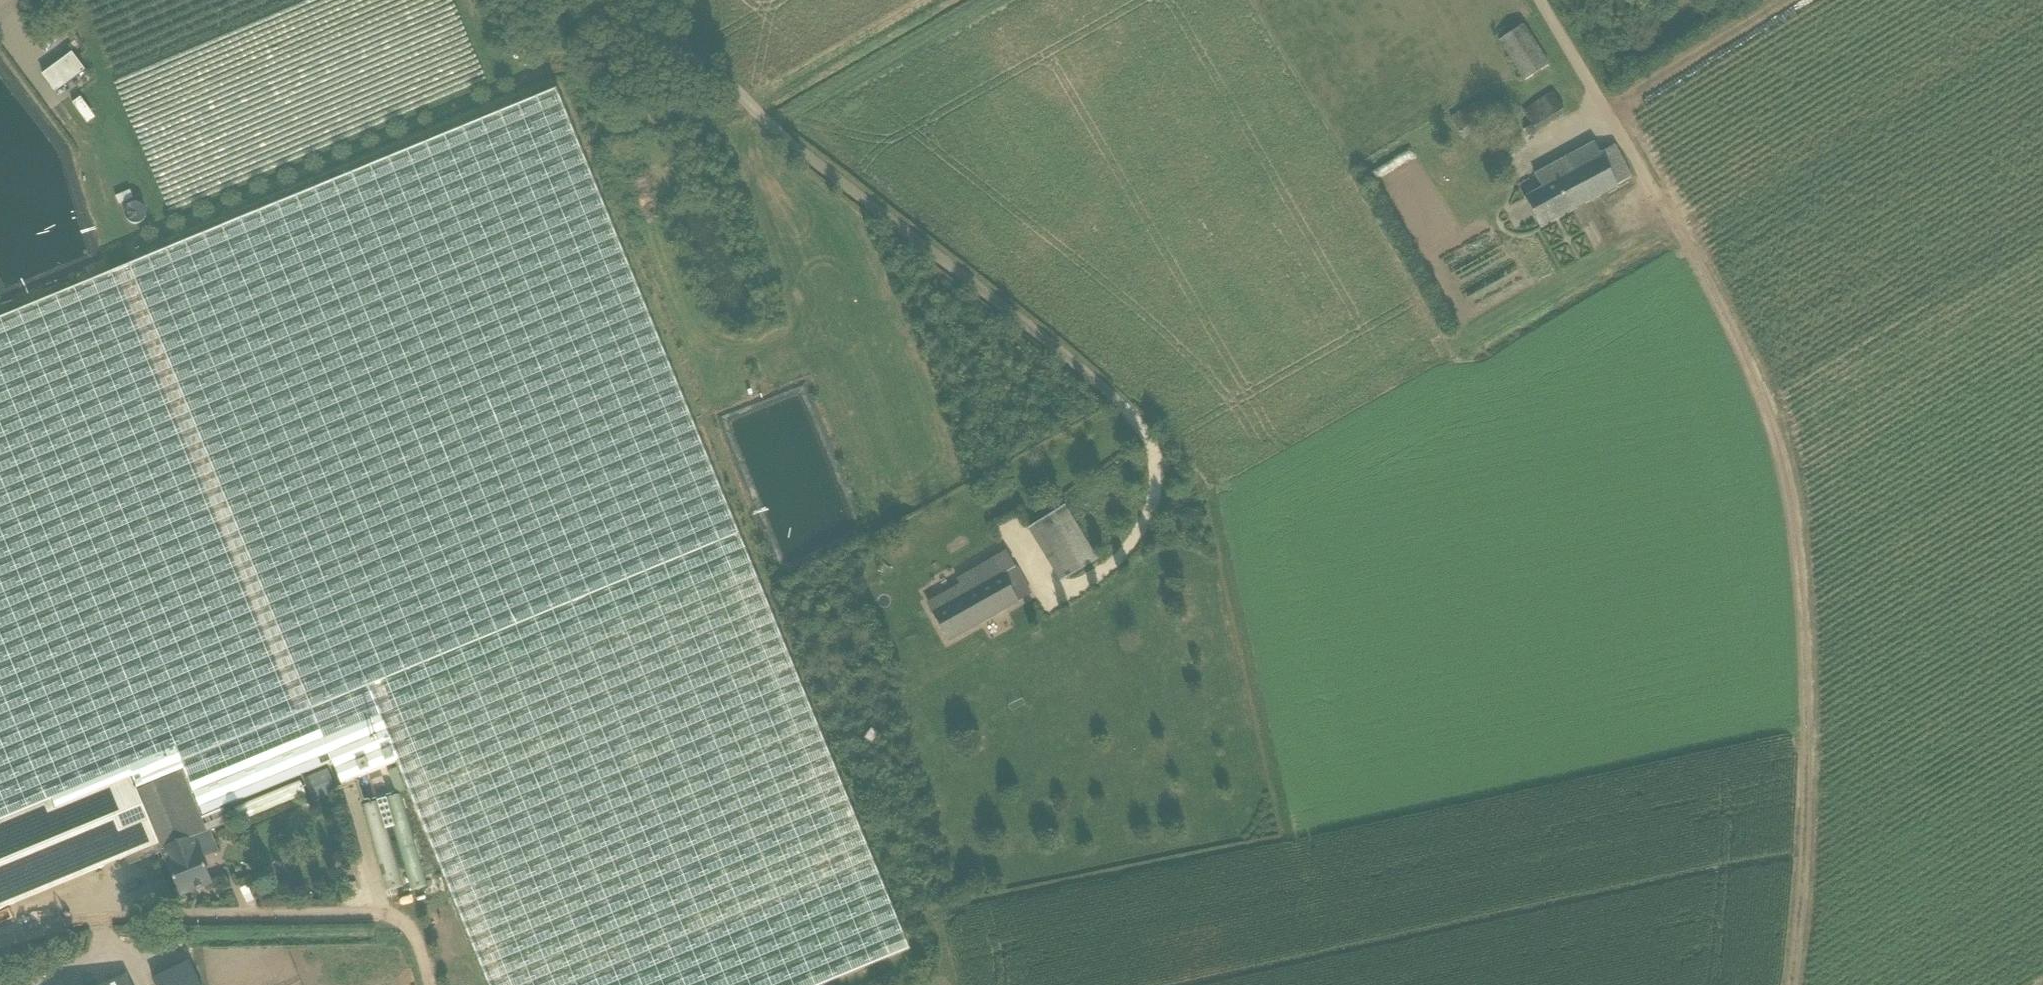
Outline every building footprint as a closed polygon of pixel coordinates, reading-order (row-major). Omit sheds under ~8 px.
[(1525,80),(1550,64),(1524,23),(1498,39),(1525,80)] [(49,84),(56,93),(86,71),(79,62),(49,84)] [(497,115),(127,267),(0,319),(0,822),(128,770),(137,791),(184,771),(209,832),(230,823),(224,809),(332,765),(341,788),(399,765),(489,984),(824,984),(910,950),(557,90),(497,115)] [(1514,114),(1528,137),(1566,113),(1553,91),(1514,114)] [(1525,199),(1540,228),(1618,186),(1595,143),(1535,175),(1542,189),(1525,199)] [(738,386),(741,395),(749,392),(746,383),(738,386)] [(721,387),(724,399),(735,395),(732,384),(721,387)] [(1071,505),(1030,523),(1055,580),(1096,561),(1071,505)] [(1016,569),(1007,553),(958,580),(961,586),(929,604),(934,614),(933,614),(948,641),(1018,602),(1003,576),(1016,569)] [(313,799),(337,787),(327,767),(303,779),(313,799)] [(0,822),(0,910),(126,858),(137,863),(163,853),(137,791),(128,770),(0,822)] [(137,791),(163,853),(169,865),(168,865),(180,895),(211,882),(201,858),(217,851),(209,832),(184,771),(137,791)] [(126,975),(106,984),(131,984),(126,975)]
